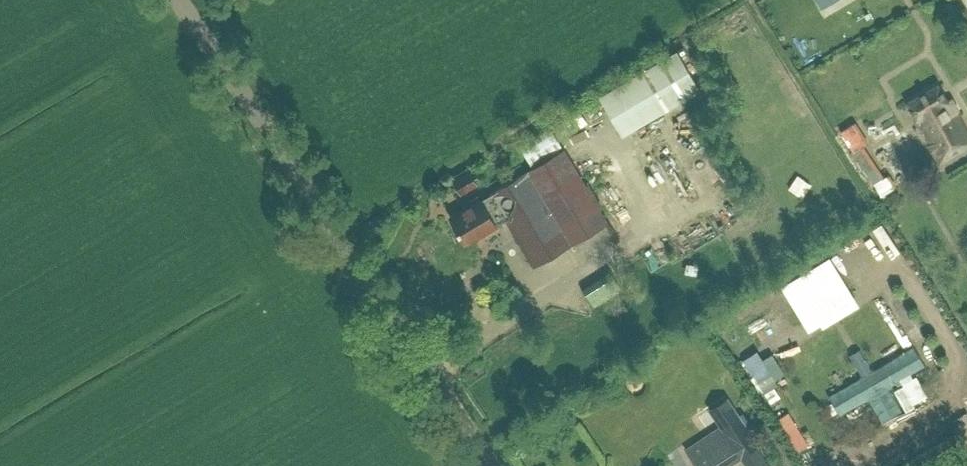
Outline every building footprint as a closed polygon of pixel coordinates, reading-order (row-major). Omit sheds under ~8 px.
[(676,48),(598,94),(621,134),(699,88),(676,48)] [(955,111),(953,112),(937,83),(906,101),(916,118),(915,118),(918,123),(917,123),(939,162),(966,145),(966,132),(955,111)] [(529,164),(562,147),(547,121),(517,139),(529,164)] [(840,130),(853,150),(868,141),(855,121),(840,130)] [(534,264),(606,221),(584,185),(596,178),(575,143),(563,150),(563,149),(491,192),(493,196),(482,202),(480,198),(450,216),(465,243),(496,225),(493,221),(503,215),(533,265),(534,264)] [(475,182),(469,171),(456,179),(462,190),(475,182)] [(595,187),(601,202),(612,197),(606,183),(595,187)] [(800,282),(806,293),(836,275),(830,264),(800,282)] [(769,290),(759,297),(768,309),(777,303),(769,290)] [(686,449),(697,465),(726,465),(741,456),(720,425),(686,449)]
